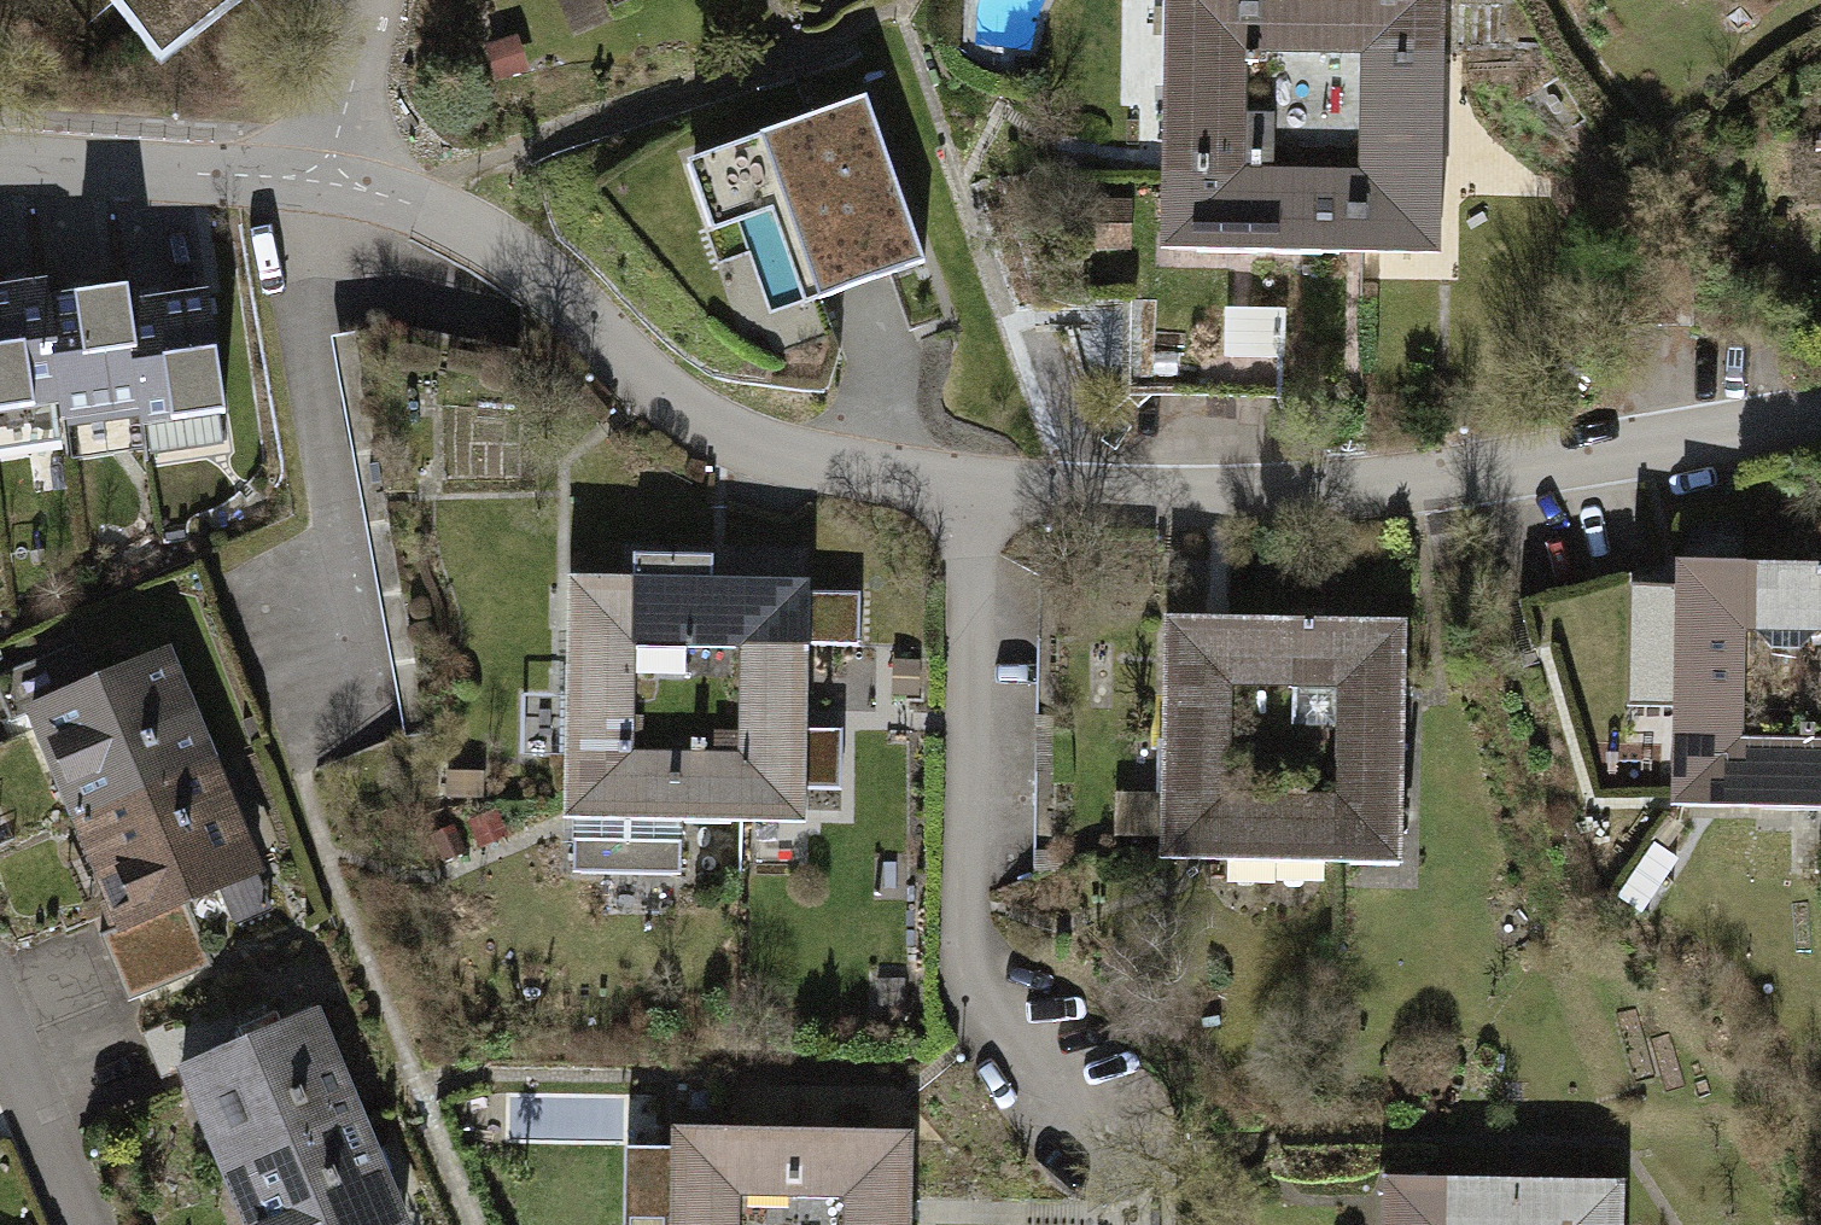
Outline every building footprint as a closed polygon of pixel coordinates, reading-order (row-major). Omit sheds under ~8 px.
[(161,65),(241,0),(109,0),(161,65)] [(1163,172),(1241,173),(1243,52),(1243,0),(1165,0),(1163,172)] [(1243,52),(1364,53),(1443,54),(1443,0),(1243,0),(1243,52)] [(1443,54),(1364,53),(1362,175),(1361,253),(1440,254),(1443,54)] [(866,98),(728,146),(747,201),(779,190),(818,299),(924,262),(866,98)] [(1163,172),(1161,250),(1282,251),(1361,253),(1362,175),(1241,173),(1163,172)] [(1133,249),(1131,363),(1279,366),(1282,251),(1161,250),(1133,249)] [(0,289),(0,411),(61,402),(47,300),(44,283),(0,289)] [(125,289),(47,300),(61,402),(63,419),(141,408),(127,305),(125,289)] [(208,294),(127,305),(141,408),(144,425),(225,413),(208,294)] [(633,555),(633,578),(632,644),(741,645),(808,646),(859,647),(859,593),(809,592),(809,580),(711,579),(712,556),(633,555)] [(1676,562),(1673,738),(1740,739),(1742,632),(1743,563),(1676,562)] [(1742,632),(1755,631),(1772,651),(1800,651),(1818,634),(1820,634),(1820,564),(1743,563),(1742,632)] [(633,578),(567,577),(565,755),(575,755),(575,753),(631,753),(632,644),(633,578)] [(1229,684),(1230,618),(1164,617),(1161,794),(1227,795),(1229,684)] [(1405,621),(1230,618),(1229,684),(1338,685),(1404,686),(1405,621)] [(50,704),(94,811),(209,763),(164,655),(93,685),(75,643),(4,672),(22,716),(50,704)] [(808,646),(741,645),(740,755),(740,822),(805,822),(806,787),(842,787),(842,729),(807,729),(808,646)] [(1337,796),(1337,862),(1403,862),(1404,686),(1338,685),(1337,796)] [(1820,807),(1820,741),(1740,739),(1673,738),(1672,804),(1820,807)] [(740,822),(740,755),(631,753),(575,753),(575,755),(565,755),(563,818),(574,818),(573,872),(680,873),(681,821),(740,822)] [(111,929),(130,974),(202,944),(184,899),(219,884),(235,923),(270,909),(209,763),(94,811),(139,917),(111,929)] [(1227,795),(1161,794),(1160,860),(1337,862),(1337,796),(1227,795)] [(201,1061),(245,1167),(358,1119),(314,1013),(244,1043),(225,998),(153,1028),(171,1073),(201,1061)] [(358,1119),(245,1167),(270,1224),(403,1224),(358,1119)] [(671,1126),(669,1224),(735,1224),(735,1193),(736,1128),(671,1126)] [(912,1131),(736,1128),(735,1193),(845,1195),(911,1196),(912,1131)] [(1381,1177),(1381,1224),(1446,1224),(1447,1177),(1381,1177)] [(1447,1177),(1446,1224),(1623,1224),(1623,1180),(1447,1177)] [(845,1195),(845,1224),(911,1224),(911,1196),(845,1195)]
